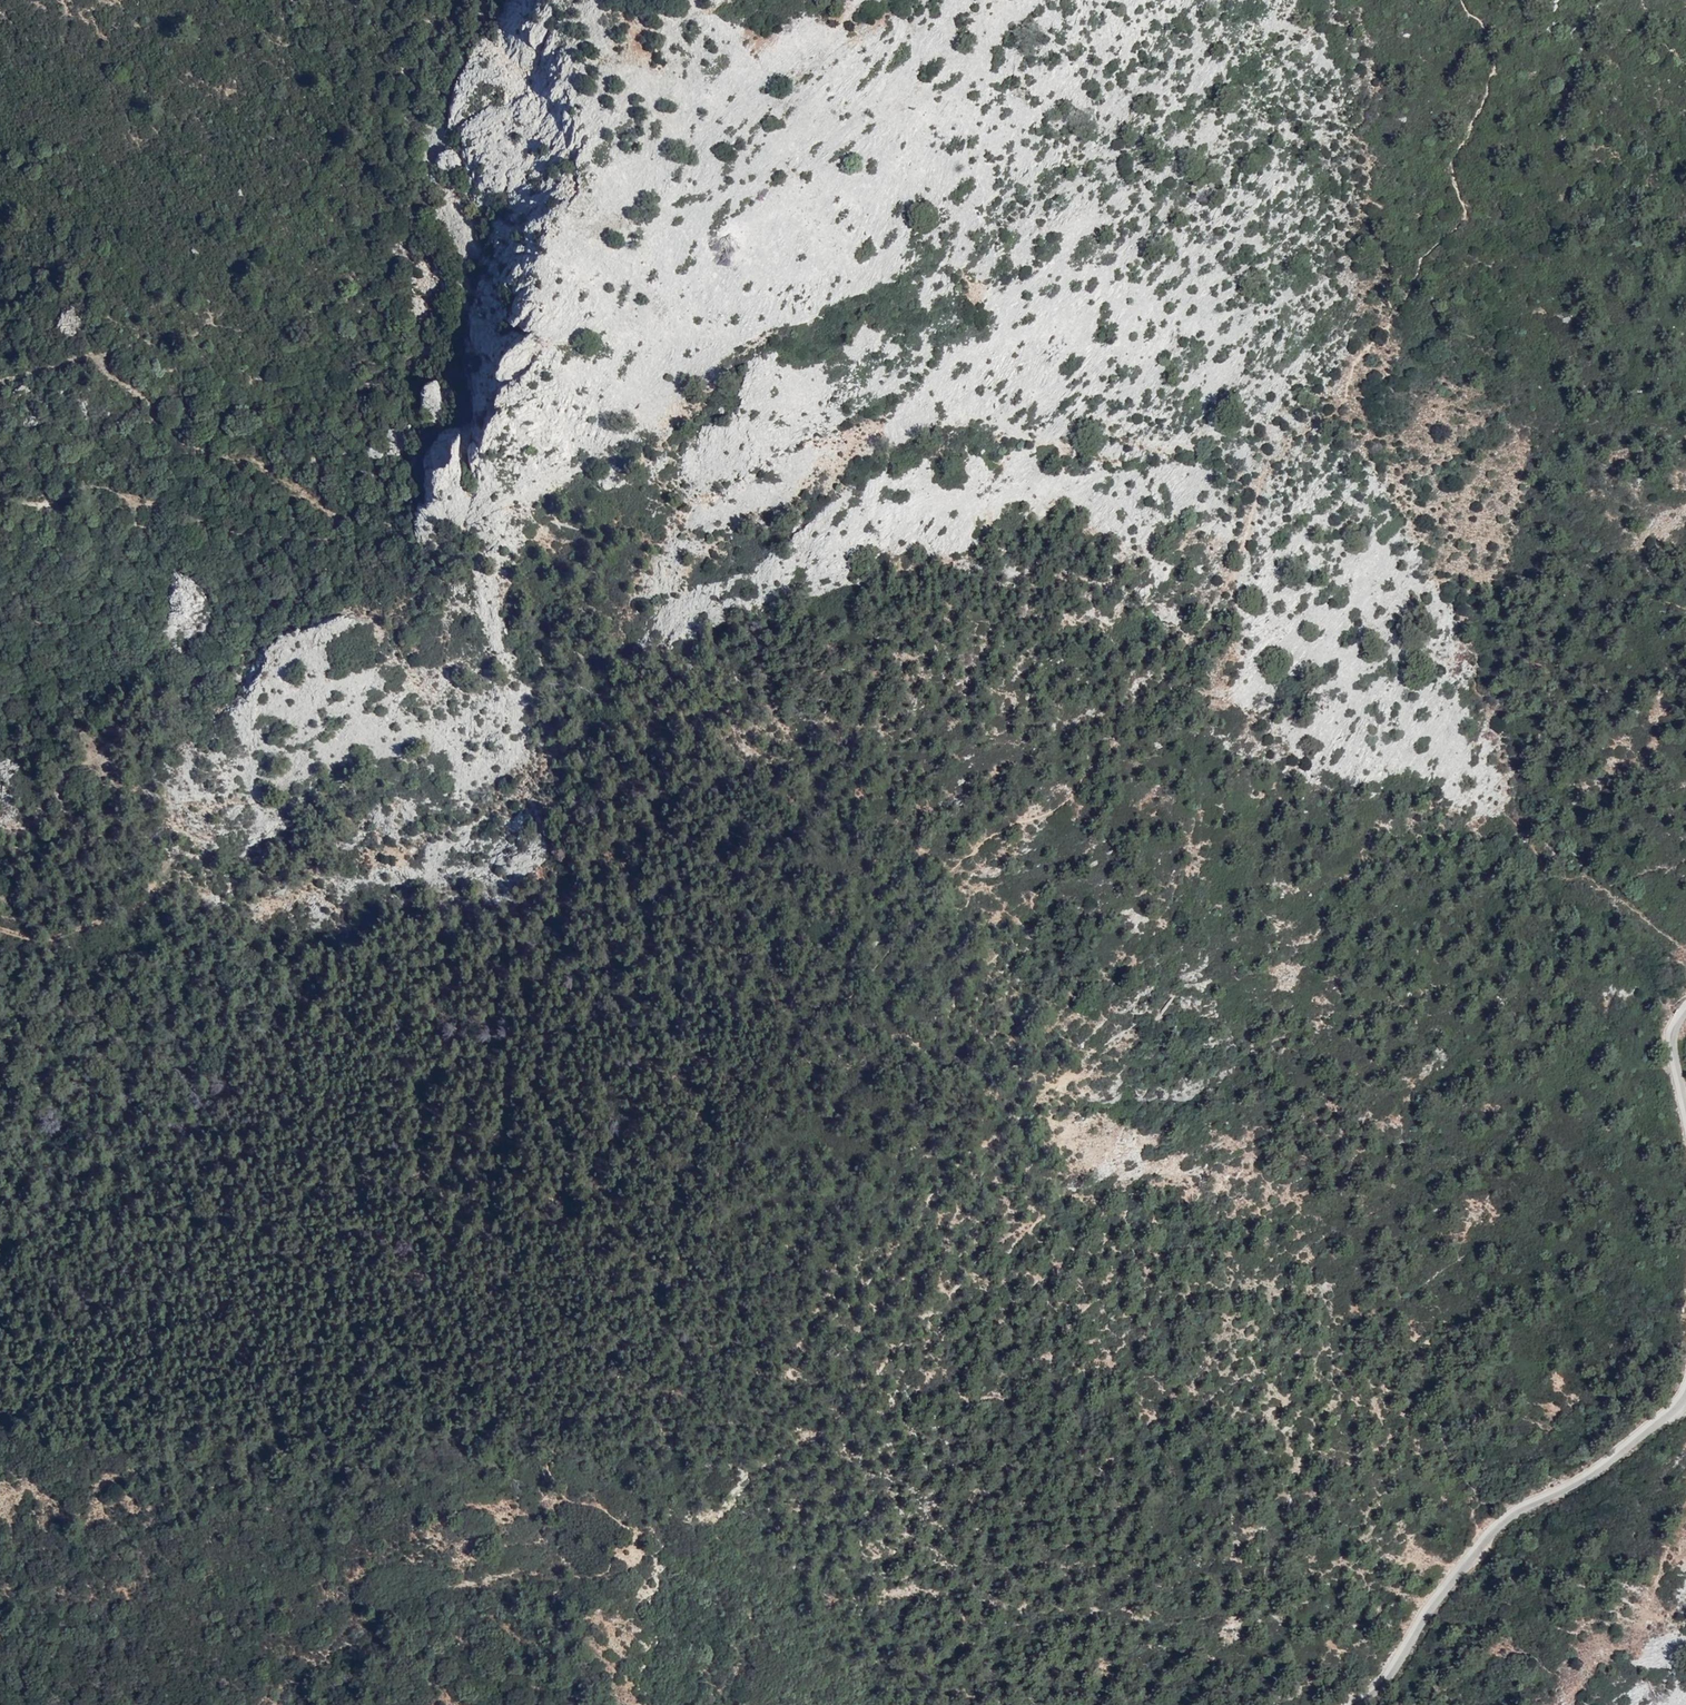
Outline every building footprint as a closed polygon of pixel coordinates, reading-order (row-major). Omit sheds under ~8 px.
[(1555,1468),(1561,1480),(1569,1475),(1563,1463),(1555,1468)]
